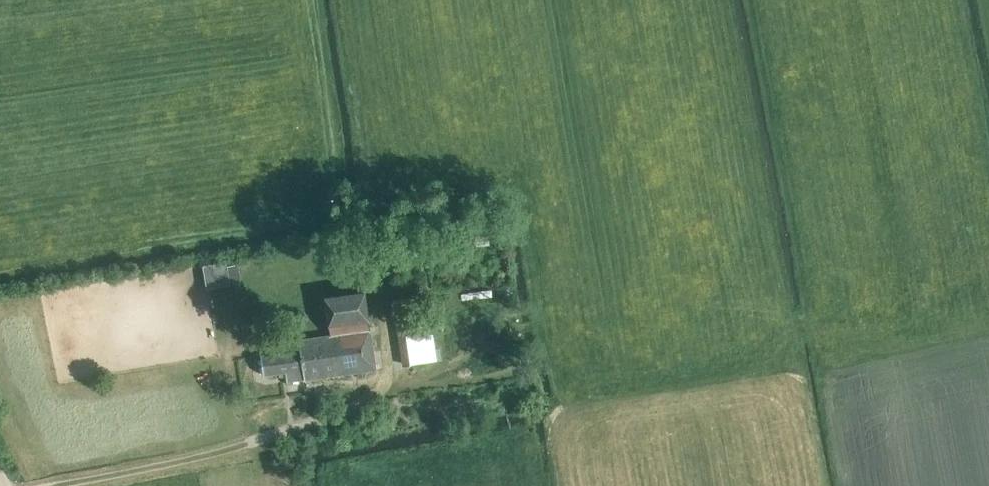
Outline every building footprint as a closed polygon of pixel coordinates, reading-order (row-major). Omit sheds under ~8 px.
[(433,237),(418,234),(416,245),(430,249),(433,237)] [(201,264),(206,287),(230,281),(225,258),(201,264)] [(303,380),(375,370),(364,293),(324,298),(329,336),(298,340),(299,346),(281,349),(282,353),(259,356),(262,375),(285,372),(285,376),(302,374),(303,380)] [(402,366),(437,361),(431,321),(396,326),(402,366)]
